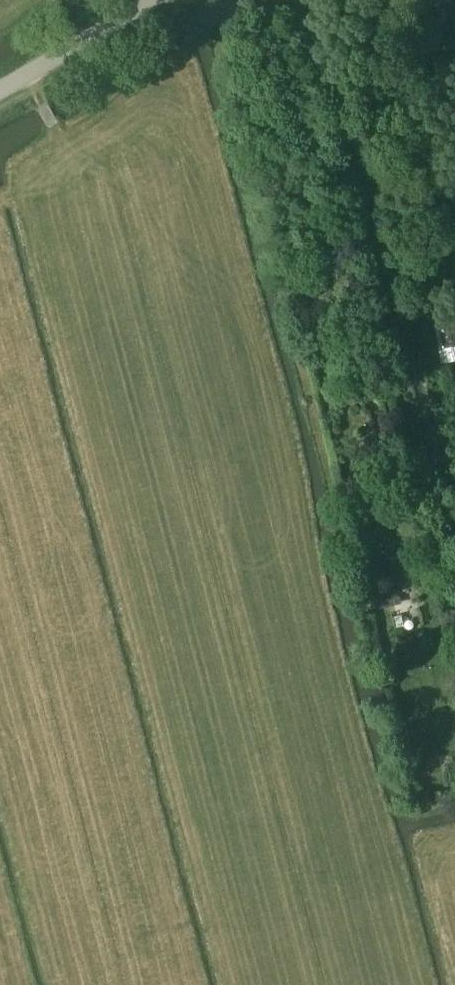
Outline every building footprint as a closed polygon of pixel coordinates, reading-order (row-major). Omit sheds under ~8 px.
[(426,316),(427,320),(431,319),(438,350),(440,350),(453,347),(454,346),(454,314),(454,310),(426,316)]
